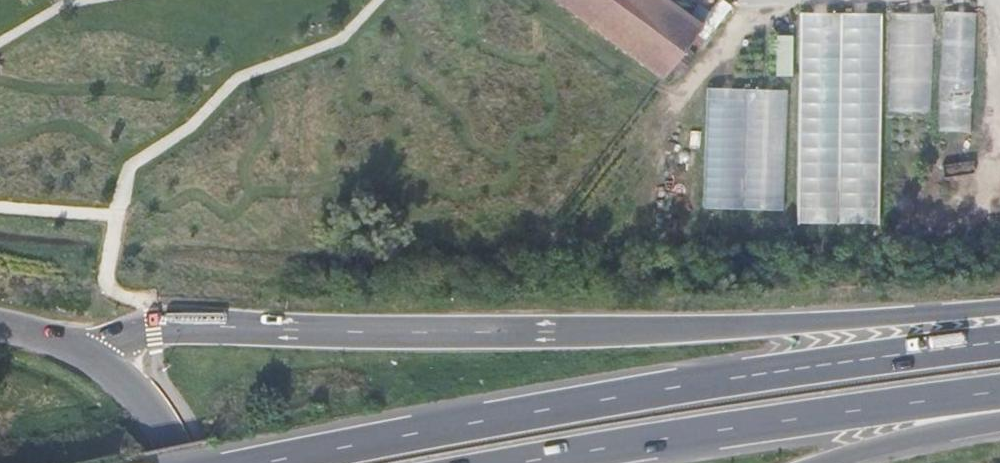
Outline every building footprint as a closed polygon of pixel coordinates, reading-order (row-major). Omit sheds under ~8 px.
[(663,79),(704,23),(672,0),(554,0),(663,79)] [(944,10),(939,132),(971,133),(976,11),(944,10)] [(935,12),(893,13),(889,111),(931,111),(935,12)] [(881,13),(850,13),(845,166),(876,165),(881,13)] [(841,16),(805,16),(799,227),(835,225),(841,16)] [(791,79),(793,37),(775,36),(774,78),(791,79)] [(788,90),(707,87),(704,208),(784,210),(788,90)]
